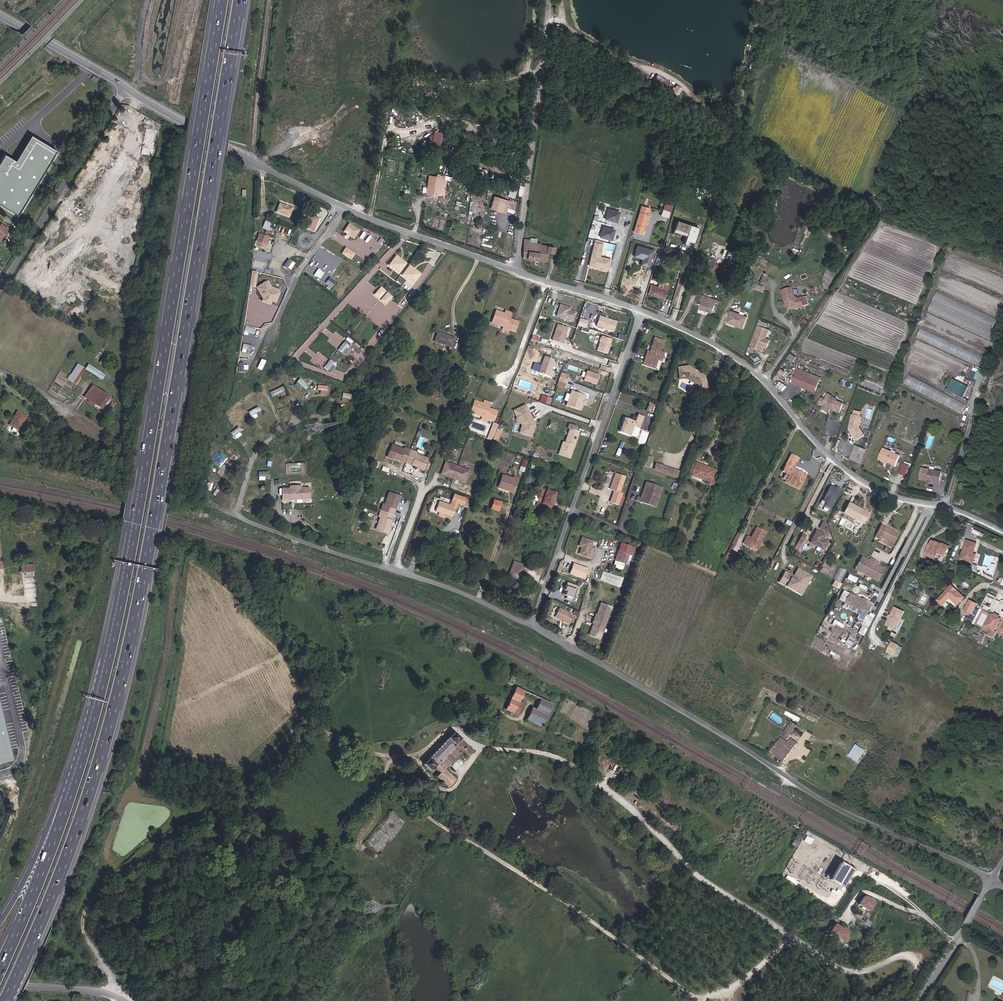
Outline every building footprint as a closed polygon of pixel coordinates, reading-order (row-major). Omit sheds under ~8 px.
[(676,84),(671,92),(678,96),(683,87),(676,84)] [(441,146),(443,133),(434,132),(433,145),(441,146)] [(31,136),(16,162),(4,155),(0,162),(0,204),(17,215),(56,151),(31,136)] [(429,174),(427,194),(446,196),(448,176),(429,174)] [(509,196),(515,197),(517,189),(510,188),(509,196)] [(507,211),(514,213),(517,202),(495,195),(491,209),(506,213),(507,211)] [(665,201),(662,215),(669,217),(673,203),(665,201)] [(285,206),(279,204),(276,213),(289,218),(292,209),(287,207),(286,207),(285,207),(285,206)] [(609,207),(605,219),(618,223),(621,211),(609,207)] [(647,238),(649,233),(655,215),(647,212),(639,236),(647,238)] [(317,220),(309,216),(303,229),(312,232),(316,224),(315,224),(315,223),(316,223),(317,220)] [(269,231),(271,227),(273,228),(274,224),(272,223),(272,224),(265,221),(262,228),(260,227),(259,232),(270,236),(271,232),(269,231)] [(360,229),(349,222),(345,230),(348,232),(350,233),(351,234),(356,236),(360,229)] [(672,236),(679,238),(679,237),(685,239),(685,240),(683,246),(687,247),(688,243),(694,245),(698,229),(676,223),(672,236)] [(602,226),(600,237),(614,240),(616,228),(602,226)] [(600,240),(594,266),(613,270),(615,260),(604,258),(608,242),(600,240)] [(551,254),(558,255),(559,249),(546,248),(546,247),(540,246),(540,243),(535,242),(534,245),(532,245),(532,243),(530,243),(528,262),(550,264),(551,254)] [(263,255),(265,252),(258,250),(259,246),(258,246),(255,252),(263,255)] [(342,253),(352,259),(356,253),(346,247),(342,253)] [(396,256),(395,257),(400,261),(400,262),(401,262),(406,265),(406,264),(396,256)] [(399,273),(406,265),(401,262),(400,262),(400,261),(395,257),(389,266),(399,273)] [(264,269),(265,261),(255,259),(253,266),(264,269)] [(410,267),(409,268),(414,271),(414,272),(414,273),(415,272),(419,275),(420,274),(410,267)] [(413,284),(419,275),(415,272),(414,273),(414,272),(414,271),(409,268),(403,276),(413,284)] [(249,287),(255,288),(258,271),(252,270),(249,287)] [(640,290),(646,292),(651,274),(645,272),(640,290)] [(330,277),(326,282),(332,286),(336,281),(330,277)] [(275,303),(278,294),(269,290),(265,284),(258,289),(264,298),(275,303)] [(765,290),(749,284),(747,289),(763,295),(765,290)] [(654,295),(670,300),(673,288),(668,287),(667,290),(656,287),(654,295)] [(379,301),(384,295),(379,290),(374,296),(379,301)] [(936,293),(929,312),(989,337),(990,333),(980,329),(983,323),(994,328),(998,318),(936,293)] [(385,306),(390,300),(389,298),(390,297),(387,294),(381,302),(385,306)] [(804,304),(801,302),(799,294),(789,296),(792,307),(794,309),(796,311),(801,314),(810,313),(808,304),(804,304)] [(717,306),(721,307),(722,301),(705,296),(703,301),(705,302),(703,310),(714,313),(715,310),(717,310),(717,306)] [(568,306),(565,317),(581,323),(584,313),(581,311),(580,312),(578,312),(578,311),(579,309),(568,306)] [(508,321),(509,318),(510,315),(504,312),(496,310),(492,321),(503,325),(509,327),(515,329),(518,321),(513,319),(512,323),(508,321)] [(732,324),(747,330),(751,319),(736,313),(732,324)] [(621,333),(624,323),(608,318),(604,327),(621,333)] [(593,329),(595,322),(587,320),(585,326),(593,329)] [(564,326),(559,342),(570,345),(572,338),(571,338),(572,336),(574,329),(564,326)] [(921,329),(917,338),(984,366),(988,357),(921,329)] [(451,346),(454,337),(437,331),(434,340),(451,346)] [(762,331),(755,352),(764,355),(765,350),(768,342),(771,334),(762,331)] [(619,340),(609,337),(604,351),(614,355),(619,340)] [(668,340),(657,338),(654,353),(651,353),(649,367),(662,370),(663,361),(668,362),(669,354),(665,353),(668,340)] [(344,354),(349,347),(345,343),(339,350),(344,354)] [(106,353),(100,363),(103,364),(109,355),(106,353)] [(329,360),(325,367),(332,371),(336,364),(329,360)] [(551,360),(546,377),(557,381),(558,377),(557,376),(561,364),(551,360)] [(77,364),(68,379),(75,384),(85,369),(77,364)] [(104,375),(88,364),(85,369),(102,379),(104,375)] [(694,364),(685,366),(686,375),(693,373),(696,375),(697,374),(704,379),(705,385),(711,384),(709,375),(702,370),(701,370),(699,369),(699,368),(694,364)] [(982,381),(985,371),(973,367),(970,377),(982,381)] [(778,381),(785,372),(781,369),(774,379),(778,381)] [(818,388),(821,378),(810,375),(811,373),(798,370),(797,374),(800,374),(798,381),(818,388)] [(607,376),(595,372),(592,382),(604,386),(607,376)] [(693,373),(686,375),(687,377),(693,376),(699,380),(701,390),(712,388),(711,384),(705,385),(704,379),(697,374),(696,375),(693,373)] [(575,376),(569,374),(565,384),(572,387),(575,376)] [(798,381),(800,374),(797,374),(794,382),(817,389),(818,388),(798,381)] [(909,375),(904,384),(963,413),(967,404),(909,375)] [(295,385),(300,388),(302,386),(307,389),(310,385),(300,378),(295,385)] [(953,378),(947,391),(964,398),(970,385),(953,378)] [(85,397),(101,408),(109,397),(93,386),(85,397)] [(273,396),(280,393),(281,396),(287,394),(283,386),(270,392),(273,396)] [(592,398),(578,394),(573,409),(587,413),(589,410),(590,404),(592,398)] [(840,413),(843,405),(823,397),(819,406),(823,407),(822,410),(829,413),(831,409),(834,410),(833,411),(840,413)] [(483,403),(474,400),(470,412),(482,416),(488,418),(494,420),(497,411),(492,409),(491,413),(486,412),(489,405),(483,403)] [(249,411),(253,419),(258,416),(256,413),(261,410),(258,406),(249,411)] [(536,416),(532,409),(523,413),(525,418),(522,419),(523,422),(522,423),(525,428),(526,428),(527,428),(529,427),(531,431),(528,437),(538,441),(542,429),(541,427),(539,427),(538,426),(538,425),(534,417),(536,416)] [(18,429),(25,417),(17,412),(10,424),(18,429)] [(864,416),(853,414),(850,428),(859,441),(867,435),(863,427),(864,416)] [(640,423),(629,419),(624,434),(636,438),(638,429),(644,431),(647,422),(641,420),(640,423)] [(493,437),(498,424),(494,422),(489,435),(493,437)] [(579,428),(571,425),(570,429),(572,430),(567,444),(565,443),(561,453),(568,455),(571,454),(574,446),(576,447),(581,433),(577,431),(579,428)] [(239,427),(232,433),(234,436),(242,430),(239,427)] [(56,437),(53,440),(58,445),(61,442),(56,437)] [(860,459),(864,450),(861,449),(860,448),(861,446),(856,444),(851,456),(860,459)] [(406,462),(411,450),(404,448),(404,449),(392,445),(388,457),(392,459),(393,457),(406,462)] [(568,455),(561,453),(560,455),(571,459),(576,447),(574,446),(571,454),(568,455)] [(896,464),(900,453),(883,446),(879,456),(885,459),(888,460),(896,464)] [(411,450),(406,462),(420,467),(419,468),(424,470),(428,458),(416,454),(417,452),(411,450)] [(801,461),(803,457),(796,453),(793,457),(799,460),(801,461)] [(649,468),(653,457),(648,455),(644,466),(649,468)] [(796,467),(799,460),(793,457),(792,460),(796,462),(790,472),(792,473),(796,467)] [(523,459),(520,470),(524,472),(528,460),(523,459)] [(790,472),(796,462),(792,460),(786,470),(790,472)] [(463,481),(467,470),(443,462),(439,473),(463,481)] [(900,473),(907,476),(911,465),(904,462),(900,473)] [(695,475),(714,483),(719,471),(711,467),(710,470),(704,467),(705,465),(700,463),(695,475)] [(678,472),(657,464),(655,469),(676,477),(678,472)] [(941,471),(922,466),(919,477),(929,479),(930,479),(931,479),(931,480),(933,481),(933,482),(938,484),(941,471)] [(790,478),(805,485),(810,474),(796,467),(792,473),(790,472),(787,478),(789,479),(790,478)] [(259,479),(265,480),(265,476),(269,476),(269,471),(259,471),(259,479)] [(628,494),(626,493),(631,477),(623,474),(617,491),(621,492),(617,504),(625,506),(628,494)] [(495,490),(506,494),(511,480),(507,479),(507,481),(496,477),(494,485),(496,486),(495,490)] [(803,488),(805,485),(790,478),(789,479),(788,481),(803,488)] [(654,501),(660,503),(664,492),(666,492),(668,488),(652,482),(649,490),(652,490),(651,493),(649,492),(647,498),(643,497),(642,502),(653,505),(654,501)] [(309,499),(308,488),(300,488),(300,486),(290,487),(290,489),(282,489),(282,500),(291,500),(291,497),(295,497),(295,500),(309,499)] [(839,492),(838,493),(838,494),(837,494),(837,493),(833,491),(826,505),(829,507),(827,511),(833,514),(843,494),(839,492)] [(401,496),(391,492),(386,504),(384,503),(379,515),(381,516),(377,528),(387,532),(389,527),(387,526),(397,501),(399,501),(401,496)] [(653,505),(661,508),(666,492),(664,492),(660,503),(654,501),(653,505)] [(541,509),(556,514),(562,498),(547,493),(541,509)] [(439,501),(436,511),(441,512),(447,514),(451,516),(455,507),(456,502),(462,504),(464,498),(453,494),(451,501),(450,505),(439,501)] [(492,513),(495,505),(488,502),(485,510),(492,513)] [(857,521),(865,526),(870,516),(851,506),(846,516),(857,521)] [(685,524),(691,526),(695,515),(690,512),(685,524)] [(754,544),(764,548),(771,533),(762,528),(757,540),(753,538),(750,545),(753,547),(754,544)] [(900,537),(883,528),(877,540),(881,542),(880,544),(893,551),(900,537)] [(800,549),(806,534),(802,533),(796,547),(800,549)] [(830,547),(825,544),(823,543),(825,539),(819,535),(812,548),(826,556),(830,547)] [(803,546),(807,548),(811,541),(806,538),(803,546)] [(601,553),(598,551),(600,544),(589,540),(586,549),(589,550),(586,557),(598,561),(601,553)] [(975,556),(972,555),(976,545),(965,541),(959,559),(972,565),(975,556)] [(626,544),(621,561),(632,565),(635,555),(637,556),(640,549),(626,544)] [(752,549),(762,553),(764,548),(754,544),(753,547),(752,549)] [(925,558),(931,561),(939,547),(937,545),(936,547),(932,545),(925,558)] [(938,557),(944,560),(948,551),(939,547),(931,561),(935,563),(938,557)] [(541,555),(526,550),(521,564),(535,568),(538,558),(539,559),(541,555)] [(743,560),(741,559),(734,555),(732,554),(729,559),(740,566),(743,560)] [(868,563),(863,560),(856,573),(878,585),(885,573),(880,570),(878,570),(877,569),(879,566),(872,562),(870,565),(868,565),(868,563)] [(279,577),(283,566),(277,564),(276,567),(268,564),(267,568),(275,571),(273,575),(279,577)] [(21,574),(34,573),(33,565),(20,566),(21,574)] [(993,575),(992,577),(997,579),(1000,569),(991,566),(988,573),(993,575)] [(840,582),(847,571),(839,567),(833,578),(840,582)] [(788,578),(784,586),(806,599),(811,589),(807,587),(812,577),(803,572),(798,580),(796,583),(788,578)] [(845,579),(856,583),(859,577),(848,572),(845,579)] [(812,577),(807,587),(811,589),(817,580),(812,577)] [(832,586),(840,588),(842,582),(834,580),(832,586)] [(573,586),(570,594),(572,595),(570,599),(572,600),(571,602),(577,604),(579,599),(583,600),(586,591),(573,586)] [(956,609),(964,601),(951,589),(936,604),(941,609),(949,602),(956,609)] [(847,607),(869,618),(874,609),(869,606),(870,604),(867,602),(866,604),(853,597),(847,607)] [(602,603),(590,636),(602,640),(614,607),(602,603)] [(963,615),(970,618),(974,608),(968,606),(963,615)] [(896,632),(899,626),(904,615),(896,612),(888,628),(896,632)] [(560,621),(574,628),(578,619),(564,613),(560,621)] [(866,629),(872,633),(877,623),(870,620),(866,629)] [(988,634),(991,635),(997,624),(989,620),(983,631),(988,634)] [(985,640),(990,643),(994,636),(991,635),(988,634),(985,640)] [(851,646),(854,639),(849,636),(845,644),(851,646)] [(894,657),(896,653),(898,648),(892,645),(888,654),(894,657)] [(504,712),(513,717),(526,692),(517,688),(504,712)] [(528,723),(542,730),(554,706),(540,699),(528,723)] [(12,760),(0,710),(0,763),(12,760)] [(788,739),(799,724),(793,720),(782,735),(788,739)] [(489,736),(493,730),(481,722),(473,731),(478,736),(482,730),(489,736)] [(466,760),(472,752),(451,734),(421,768),(428,776),(433,772),(437,777),(434,781),(438,785),(436,787),(441,791),(443,788),(446,792),(455,782),(444,772),(459,754),(466,760)] [(795,748),(788,745),(779,759),(792,767),(804,747),(798,743),(795,748)] [(861,761),(866,748),(855,744),(850,757),(861,761)] [(780,841),(786,845),(789,839),(783,836),(780,841)] [(823,876),(831,881),(841,863),(833,859),(823,876)] [(864,902),(867,904),(871,898),(860,892),(856,900),(863,904),(864,902)] [(860,919),(866,922),(869,917),(862,913),(860,919)] [(808,930),(812,933),(816,927),(811,924),(808,930)] [(839,939),(843,932),(830,924),(826,931),(839,939)]
